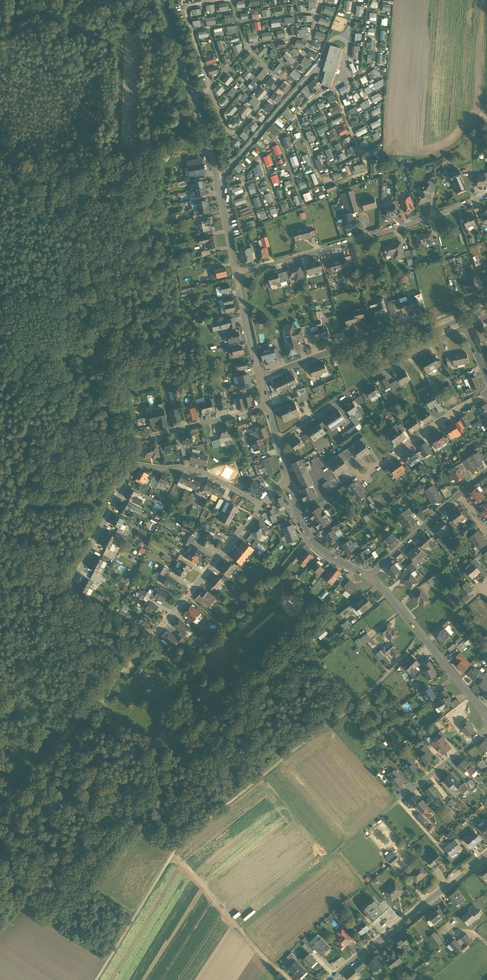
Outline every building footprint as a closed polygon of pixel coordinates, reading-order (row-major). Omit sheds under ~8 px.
[(220,12),(229,10),(227,2),(219,4),(220,12)] [(207,13),(215,13),(214,4),(206,5),(207,13)] [(326,5),(324,13),(333,16),(336,8),(326,5)] [(235,20),(234,14),(224,15),(225,22),(235,20)] [(206,18),(207,25),(216,24),(215,17),(206,18)] [(320,17),(319,23),(329,26),(330,20),(320,17)] [(271,24),(272,28),(281,26),(280,18),(272,20),(273,24),(271,24)] [(226,28),(229,35),(238,32),(235,25),(226,28)] [(198,32),(199,39),(208,37),(207,30),(198,32)] [(314,38),(324,40),(326,34),(316,31),(314,38)] [(271,32),(262,33),(263,41),(272,40),(271,32)] [(296,46),(304,48),(306,42),(298,39),(296,46)] [(223,51),(223,49),(226,48),(224,40),(217,42),(219,52),(223,51)] [(280,49),(287,47),(285,41),(278,43),(280,49)] [(263,45),(258,49),(257,47),(254,49),(260,57),(268,51),(263,45)] [(324,71),(326,72),(334,74),(337,64),(336,64),(341,49),(332,46),(331,50),(327,61),(326,61),(324,71)] [(357,50),(360,50),(360,46),(352,46),(351,58),(356,58),(357,50)] [(291,53),(297,57),(300,52),(295,48),(291,53)] [(274,49),(269,54),(274,58),(278,53),(274,49)] [(242,57),(247,63),(254,56),(248,50),(242,57)] [(317,58),(319,53),(310,50),(308,55),(317,58)] [(288,60),(286,62),(289,65),(291,62),(293,59),(285,52),(283,55),(288,60)] [(229,55),(222,57),(224,64),(231,62),(229,55)] [(216,56),(204,58),(206,65),(217,62),(216,56)] [(301,64),(307,69),(312,63),(305,57),(302,60),(304,62),(301,64)] [(256,68),(260,64),(255,60),(251,64),(256,68)] [(273,71),(276,74),(278,72),(280,74),(284,70),(281,68),(284,65),(281,63),(273,71)] [(214,78),(213,75),(218,73),(216,66),(207,69),(211,79),(214,78)] [(261,80),(269,72),(264,68),(256,76),(261,80)] [(370,72),(374,78),(379,74),(376,68),(370,72)] [(290,74),(297,81),(302,75),(295,69),(290,74)] [(247,70),(242,75),(247,80),(252,74),(247,70)] [(329,87),(334,74),(326,72),(322,84),(329,87)] [(228,86),(234,79),(228,74),(222,81),(228,86)] [(265,83),(270,88),(276,81),(271,76),(265,83)] [(362,84),(368,81),(366,76),(360,78),(362,84)] [(312,89),(319,83),(316,78),(308,84),(312,89)] [(374,84),(375,86),(371,88),(372,91),(385,84),(382,79),(374,84)] [(248,86),(252,90),(258,84),(253,80),(248,86)] [(355,89),(359,87),(355,80),(351,82),(355,89)] [(286,94),(291,88),(284,81),(279,87),(286,94)] [(220,96),(225,90),(218,83),(213,89),(220,96)] [(338,89),(341,95),(350,90),(348,84),(338,89)] [(232,97),(238,90),(233,87),(227,93),(232,97)] [(262,87),(256,93),(261,99),(268,93),(262,87)] [(304,88),(301,91),(308,98),(311,95),(304,88)] [(276,91),(271,97),(278,103),(283,97),(276,91)] [(243,96),(241,94),(235,101),(240,105),(249,96),(245,93),(243,96)] [(374,103),(382,99),(379,93),(371,97),(374,103)] [(334,94),(327,97),(330,103),(337,101),(334,94)] [(297,96),(293,100),(298,104),(302,100),(297,96)] [(221,101),(225,105),(229,101),(225,97),(221,101)] [(248,102),(254,107),(259,102),(253,97),(248,102)] [(317,103),(320,110),(326,107),(323,100),(317,103)] [(360,104),(363,109),(370,105),(368,100),(360,104)] [(270,102),(263,109),(268,114),(275,106),(270,102)] [(231,116),(238,109),(232,104),(226,111),(231,116)] [(243,118),(250,110),(246,105),(238,114),(243,118)] [(339,105),(329,109),(332,115),(341,111),(339,105)] [(349,115),(358,111),(356,107),(347,111),(349,115)] [(379,107),(371,110),(374,115),(381,113),(379,107)] [(282,113),(288,120),(293,115),(289,111),(290,110),(288,108),(282,113)] [(258,112),(255,116),(261,122),(265,118),(258,112)] [(323,113),(313,118),(315,123),(326,118),(323,113)] [(333,125),(344,120),(342,116),(331,121),(333,125)] [(285,124),(278,117),(275,121),(282,128),(285,124)] [(228,125),(234,130),(241,122),(235,118),(228,125)] [(353,127),(360,124),(357,118),(350,121),(353,127)] [(247,126),(254,132),(259,125),(251,120),(247,126)] [(373,129),(381,125),(378,120),(370,124),(373,129)] [(326,123),(317,128),(321,136),(324,134),(323,132),(328,129),(326,123)] [(272,124),(268,129),(275,136),(279,131),(272,124)] [(355,131),(358,137),(367,132),(365,126),(355,131)] [(339,131),(341,135),(348,131),(345,127),(339,131)] [(246,140),(250,136),(244,130),(240,135),(246,140)] [(306,132),(309,142),(316,140),(314,135),(311,136),(310,131),(306,132)] [(333,132),(328,135),(332,141),(336,139),(333,132)] [(378,132),(372,135),(375,140),(381,138),(378,132)] [(269,142),(272,139),(265,133),(262,136),(269,142)] [(290,136),(282,138),(286,149),(292,147),(290,140),(291,140),(290,136)] [(229,144),(237,151),(240,147),(239,146),(241,143),(235,138),(229,144)] [(365,139),(359,142),(362,147),(368,145),(365,139)] [(263,149),(265,146),(259,140),(257,143),(263,149)] [(334,145),(337,151),(343,148),(340,142),(334,145)] [(276,156),(282,153),(279,144),(272,147),(276,156)] [(356,145),(347,150),(350,155),(359,150),(356,145)] [(368,151),(370,156),(381,151),(379,146),(368,151)] [(256,156),(260,152),(256,148),(252,153),(256,156)] [(331,148),(326,150),(328,160),(334,158),(331,148)] [(338,155),(340,161),(347,158),(345,152),(338,155)] [(267,166),(273,164),(270,155),(263,157),(267,166)] [(293,166),(299,164),(296,156),(290,158),(293,166)] [(319,171),(324,170),(320,158),(315,160),(319,171)] [(188,162),(191,176),(203,174),(201,165),(193,166),(192,161),(188,162)] [(241,163),(234,167),(238,173),(245,168),(241,163)] [(354,167),(356,172),(365,169),(363,163),(354,167)] [(261,164),(256,165),(258,169),(255,170),(256,173),(259,173),(260,176),(264,175),(261,164)] [(454,185),(458,195),(466,191),(460,177),(461,176),(459,170),(449,174),(451,180),(449,181),(451,185),(454,185)] [(273,184),(280,183),(278,175),(271,176),(273,184)] [(477,187),(486,187),(486,182),(486,177),(478,177),(477,187)] [(192,183),(194,190),(204,188),(203,181),(194,183),(192,183)] [(262,190),(269,188),(267,181),(260,183),(262,190)] [(231,187),(234,195),(244,192),(242,186),(234,188),(234,186),(231,187)] [(416,196),(419,205),(431,201),(429,194),(432,193),(430,188),(429,186),(418,189),(418,190),(420,189),(421,194),(416,196)] [(206,194),(204,188),(194,190),(193,190),(194,197),(197,196),(205,194),(206,194)] [(340,194),(345,211),(346,215),(351,213),(352,214),(357,213),(355,204),(356,203),(352,191),(340,194)] [(306,202),(313,199),(310,192),(303,194),(306,202)] [(267,203),(274,201),(272,193),(265,195),(267,203)] [(236,206),(247,202),(245,197),(234,200),(236,206)] [(259,197),(253,199),(256,208),(262,206),(259,197)] [(402,204),(404,212),(414,209),(410,197),(401,201),(400,201),(401,202),(402,204)] [(361,202),(364,211),(377,208),(374,198),(361,202)] [(195,203),(196,209),(208,207),(207,201),(199,202),(195,203)] [(280,205),(283,212),(290,209),(286,202),(280,205)] [(387,213),(389,218),(393,217),(393,216),(397,214),(396,210),(394,205),(385,208),(386,209),(385,210),(386,213),(387,213)] [(276,206),(269,207),(271,215),(277,213),(276,206)] [(209,213),(208,207),(196,209),(198,215),(202,214),(209,213)] [(249,207),(238,210),(240,215),(251,212),(249,207)] [(474,210),(477,217),(483,214),(481,207),(474,210)] [(258,212),(261,220),(268,217),(265,210),(258,212)] [(355,227),(352,214),(351,213),(346,215),(345,211),(341,212),(346,230),(355,227)] [(464,223),(466,227),(475,223),(473,216),(463,219),(464,223)] [(209,232),(209,233),(214,232),(212,220),(207,221),(202,223),(202,224),(204,233),(209,232)] [(246,228),(256,226),(254,220),(245,223),(246,228)] [(293,232),(296,241),(311,237),(310,232),(309,228),(293,232)] [(414,237),(417,250),(426,248),(425,245),(433,243),(432,240),(431,234),(422,236),(422,235),(414,237)] [(207,242),(208,249),(217,247),(215,236),(199,239),(200,244),(207,242)] [(262,239),(264,248),(270,246),(267,237),(262,239)] [(398,253),(399,258),(404,257),(401,243),(384,247),(386,256),(398,253)] [(242,260),(243,263),(254,260),(251,253),(250,249),(240,252),(241,255),(240,257),(241,259),(242,260)] [(260,257),(260,259),(267,257),(265,249),(258,251),(259,254),(258,254),(259,258),(260,257)] [(345,259),(347,266),(353,264),(351,256),(344,258),(345,259)] [(336,270),(336,271),(337,271),(337,270),(346,268),(346,266),(347,266),(345,259),(330,264),(332,271),(336,270)] [(306,265),(309,275),(321,271),(319,265),(318,262),(306,265)] [(214,269),(216,279),(226,276),(224,267),(214,269)] [(296,276),(297,281),(304,279),(300,267),(287,270),(288,272),(290,278),(296,276)] [(486,282),(486,273),(486,270),(478,273),(480,277),(479,277),(482,284),(486,282)] [(268,276),(270,285),(277,283),(280,282),(279,276),(278,274),(268,276)] [(280,283),(287,281),(285,274),(279,276),(280,282),(280,283)] [(476,287),(473,280),(465,283),(468,290),(476,287)] [(220,286),(221,293),(227,292),(230,291),(229,285),(220,286)] [(415,298),(418,306),(424,304),(421,294),(414,296),(415,298)] [(222,299),(224,306),(233,304),(231,297),(228,298),(222,299)] [(399,309),(402,308),(400,304),(408,301),(407,298),(407,297),(396,301),(397,304),(399,309)] [(408,301),(411,310),(412,310),(411,309),(414,308),(414,309),(419,307),(418,306),(415,298),(408,301)] [(388,313),(384,301),(378,303),(379,307),(371,310),(373,318),(379,316),(379,315),(388,313)] [(404,313),(411,310),(408,301),(400,304),(402,308),(404,313)] [(234,311),(233,304),(224,306),(226,313),(231,312),(234,311)] [(348,323),(349,327),(359,324),(358,322),(365,320),(362,309),(356,310),(357,312),(347,315),(345,318),(347,324),(348,323)] [(259,318),(255,322),(258,326),(263,323),(259,318)] [(221,329),(222,329),(227,328),(229,327),(229,329),(235,328),(234,323),(233,319),(229,320),(228,319),(223,320),(223,321),(220,322),(221,329)] [(323,329),(321,321),(319,322),(321,330),(323,338),(330,336),(328,328),(323,329)] [(211,324),(213,331),(221,329),(220,322),(211,324)] [(286,345),(289,356),(300,353),(297,339),(296,337),(294,331),(295,331),(293,324),(285,327),(287,338),(290,337),(292,343),(289,344),(286,345)] [(471,331),(475,338),(483,335),(480,326),(471,331)] [(310,327),(302,329),(303,335),(312,332),(310,327)] [(303,335),(302,329),(295,331),(294,331),(296,337),(303,335)] [(316,340),(323,338),(321,330),(319,330),(314,332),(316,340)] [(238,333),(227,335),(228,343),(239,340),(238,333)] [(475,338),(477,344),(485,340),(483,335),(475,338)] [(232,348),(232,349),(233,356),(238,355),(243,354),(241,346),(237,347),(235,348),(232,348)] [(260,350),(263,363),(268,362),(268,360),(275,358),(275,360),(276,360),(273,348),(273,347),(265,349),(260,350)] [(452,357),(453,365),(457,365),(464,363),(468,363),(466,353),(452,356),(452,357)] [(422,364),(426,372),(431,369),(431,370),(439,366),(437,362),(434,356),(429,358),(430,359),(430,360),(426,362),(422,364)] [(237,364),(238,371),(244,369),(247,369),(245,362),(237,364)] [(324,364),(317,367),(321,376),(323,375),(322,374),(327,372),(324,364)] [(320,376),(321,376),(317,367),(310,370),(313,377),(319,375),(320,376)] [(397,377),(402,385),(410,380),(407,373),(403,375),(403,374),(397,377)] [(237,377),(239,383),(250,381),(248,375),(245,375),(238,377),(237,377)] [(287,379),(284,380),(288,388),(290,387),(295,384),(298,383),(294,375),(287,379)] [(335,377),(323,383),(324,386),(336,380),(335,377)] [(472,388),(472,389),(478,387),(480,386),(476,377),(468,380),(470,384),(472,388)] [(379,382),(384,390),(390,387),(389,385),(385,378),(379,382)] [(285,389),(288,388),(284,380),(274,385),(278,392),(281,391),(285,389)] [(251,387),(250,381),(239,383),(240,390),(246,388),(251,387)] [(393,391),(398,389),(394,382),(389,385),(390,387),(393,391)] [(366,392),(370,398),(374,395),(374,396),(375,396),(377,395),(377,394),(379,393),(375,386),(366,392)] [(479,389),(478,387),(472,389),(472,388),(466,391),(468,395),(474,393),(473,392),(479,389)] [(297,391),(299,396),(307,393),(305,388),(297,391)] [(307,394),(307,393),(299,396),(296,397),(298,403),(309,399),(307,394)] [(425,399),(430,409),(435,406),(438,405),(437,404),(432,394),(425,399)] [(355,400),(358,406),(359,406),(364,402),(360,396),(355,400)] [(249,397),(242,399),(244,407),(251,406),(250,401),(249,397)] [(217,404),(219,410),(227,408),(226,403),(225,398),(222,399),(220,398),(217,399),(216,399),(217,404)] [(238,409),(244,407),(242,399),(236,400),(236,403),(237,407),(238,409)] [(210,400),(205,402),(199,403),(200,408),(202,416),(208,414),(213,413),(212,405),(210,400)] [(354,415),(359,411),(356,407),(352,402),(345,407),(351,417),(354,415)] [(156,409),(157,412),(158,412),(162,411),(165,411),(163,403),(158,405),(159,408),(156,409)] [(280,410),(285,421),(300,414),(295,403),(280,410)] [(484,418),(486,416),(486,404),(479,409),(482,414),(484,418)] [(359,406),(358,406),(356,407),(359,411),(354,415),(356,418),(364,413),(359,406)] [(186,411),(188,420),(196,418),(196,416),(194,409),(186,411)] [(181,420),(178,410),(169,412),(171,419),(174,419),(175,422),(181,420)] [(325,420),(331,430),(346,421),(339,410),(325,420)] [(158,420),(160,427),(166,426),(164,419),(163,413),(158,414),(158,412),(157,412),(149,414),(151,422),(158,420)] [(421,417),(425,423),(432,418),(429,413),(425,415),(425,414),(421,417)] [(350,418),(356,426),(360,423),(356,418),(354,415),(351,417),(350,418)] [(460,420),(460,421),(463,425),(466,424),(466,425),(469,423),(465,416),(460,420)] [(407,427),(411,433),(420,427),(415,420),(412,422),(406,426),(407,427)] [(236,424),(238,429),(243,428),(247,427),(245,421),(236,424)] [(465,427),(463,425),(460,421),(455,424),(459,431),(465,427)] [(451,433),(454,438),(460,434),(453,423),(446,428),(450,434),(451,433)] [(307,432),(314,441),(326,433),(319,424),(307,432)] [(217,430),(220,439),(230,436),(227,426),(223,427),(223,428),(217,430)] [(345,433),(349,438),(359,431),(355,426),(345,433)] [(255,431),(253,432),(256,441),(260,439),(268,436),(264,428),(260,430),(255,431)] [(399,429),(394,432),(401,441),(406,437),(402,433),(399,429)] [(396,445),(401,441),(394,432),(389,436),(392,440),(396,445)] [(441,433),(436,436),(441,445),(446,442),(447,442),(445,439),(441,433)] [(192,442),(191,436),(191,434),(181,436),(182,442),(179,443),(180,446),(181,448),(181,449),(184,448),(183,444),(192,442)] [(436,448),(437,448),(441,445),(436,436),(431,439),(434,445),(436,448)] [(363,443),(365,446),(368,444),(363,437),(360,439),(363,443)] [(291,444),(296,451),(299,449),(304,445),(299,438),(291,444)] [(211,441),(213,448),(221,446),(220,443),(219,439),(211,441)] [(261,442),(260,439),(256,441),(252,442),(254,447),(255,451),(259,449),(264,447),(262,441),(261,442)] [(163,442),(166,452),(166,451),(172,449),(173,450),(177,449),(177,447),(175,441),(171,442),(171,441),(163,442)] [(360,459),(361,460),(362,459),(363,457),(367,454),(368,455),(369,454),(370,452),(365,446),(363,443),(354,450),(353,450),(356,454),(360,459)] [(421,451),(424,456),(431,452),(426,443),(419,447),(421,451)] [(152,456),(152,459),(159,457),(156,446),(142,450),(144,458),(152,456)] [(351,446),(342,453),(347,460),(356,454),(353,450),(354,450),(351,446)] [(409,464),(417,458),(415,455),(413,452),(404,458),(407,461),(409,464)] [(189,462),(205,466),(207,457),(198,454),(192,453),(189,462)] [(344,462),(347,460),(342,453),(338,455),(341,459),(342,459),(344,462)] [(476,453),(470,457),(476,467),(482,463),(480,459),(476,453)] [(266,470),(268,474),(277,471),(276,467),(275,467),(273,461),(272,457),(263,460),(264,464),(265,464),(267,470),(266,470)] [(470,470),(476,467),(470,457),(464,461),(468,467),(470,470)] [(419,461),(417,458),(409,464),(411,467),(419,461)] [(308,461),(304,463),(302,459),(292,464),(298,476),(308,472),(307,470),(305,467),(310,465),(308,461)] [(341,459),(337,462),(343,471),(345,470),(347,470),(348,469),(348,468),(344,462),(342,459),(341,459)] [(326,464),(331,471),(334,469),(332,466),(332,465),(329,461),(326,464)] [(390,468),(395,476),(405,469),(404,468),(399,461),(390,468)] [(341,473),(343,471),(337,462),(332,465),(332,466),(334,469),(338,475),(340,475),(341,474),(341,473)] [(465,468),(462,463),(457,466),(459,469),(462,474),(467,470),(465,468)] [(234,471),(226,466),(221,475),(228,480),(234,471)] [(459,469),(454,472),(451,474),(453,476),(452,478),(453,479),(455,479),(456,482),(464,478),(462,474),(459,469)] [(136,479),(143,482),(145,478),(146,478),(147,478),(148,475),(140,470),(135,478),(136,479)] [(303,488),(304,489),(308,487),(312,485),(313,485),(308,472),(298,476),(303,488)] [(182,483),(187,486),(191,479),(188,477),(182,474),(179,482),(182,483)] [(149,485),(152,487),(158,477),(154,475),(149,485)] [(158,482),(162,484),(163,483),(166,485),(167,483),(169,479),(162,475),(160,478),(158,482)] [(194,480),(191,479),(187,486),(193,488),(193,489),(196,491),(200,483),(194,480)] [(208,490),(213,493),(216,486),(213,485),(213,484),(208,481),(204,489),(205,490),(207,491),(208,490)] [(322,485),(328,494),(333,490),(327,481),(322,485)] [(348,487),(352,494),(361,489),(356,481),(353,483),(347,487),(348,487)] [(182,483),(179,482),(177,485),(178,485),(177,486),(185,490),(186,489),(187,486),(182,483)] [(260,498),(265,489),(259,486),(253,482),(248,491),(249,491),(260,498)] [(219,488),(216,486),(213,493),(218,496),(221,498),(225,490),(219,488)] [(427,496),(432,504),(441,499),(433,486),(427,490),(426,490),(428,495),(427,496)] [(318,497),(314,489),(309,491),(308,487),(304,489),(303,488),(299,490),(305,503),(318,497)] [(441,490),(444,495),(449,492),(446,487),(441,490)] [(468,496),(472,500),(481,493),(477,488),(473,491),(468,496)] [(366,496),(361,489),(352,494),(358,502),(362,499),(363,499),(363,498),(366,496)] [(125,498),(138,505),(138,504),(141,500),(136,498),(138,495),(138,494),(135,493),(129,490),(125,498)] [(142,497),(146,499),(148,496),(141,492),(137,490),(135,493),(138,494),(138,495),(142,497)] [(195,499),(196,497),(198,493),(196,491),(194,494),(192,493),(190,497),(195,499)] [(484,497),(481,493),(472,500),(476,505),(481,500),(485,497),(484,497)] [(327,497),(334,506),(339,503),(332,494),(327,497)] [(279,508),(280,511),(285,509),(284,506),(285,506),(282,497),(274,500),(278,509),(279,508)] [(223,508),(222,511),(226,513),(228,508),(228,507),(230,504),(227,502),(224,508),(223,508)] [(118,511),(127,516),(129,511),(131,508),(127,505),(122,503),(118,511)] [(134,510),(141,514),(143,510),(128,503),(127,505),(131,508),(134,509),(134,510)] [(228,508),(226,513),(232,516),(234,513),(237,508),(230,504),(228,507),(228,508)] [(407,510),(410,515),(416,511),(413,506),(411,507),(407,510)] [(318,529),(319,530),(323,527),(330,523),(327,518),(328,518),(324,511),(323,511),(321,507),(309,514),(318,529)] [(327,509),(324,511),(328,518),(327,518),(330,523),(333,521),(327,509)] [(459,509),(454,513),(461,522),(465,518),(461,512),(459,509)] [(404,525),(406,529),(416,522),(410,515),(407,510),(398,517),(400,521),(401,520),(405,525),(404,525)] [(232,516),(226,513),(223,518),(222,518),(221,522),(228,525),(231,520),(231,519),(232,516)] [(456,525),(461,522),(454,513),(449,517),(452,520),(456,525)] [(270,517),(272,523),(278,521),(276,515),(275,515),(270,517)] [(119,528),(123,530),(126,526),(122,524),(124,521),(115,516),(111,524),(119,528)] [(433,529),(440,537),(449,528),(442,521),(433,529)] [(251,533),(258,539),(262,533),(263,532),(266,535),(270,531),(260,522),(251,533)] [(277,525),(280,531),(283,529),(287,528),(285,522),(277,525)] [(295,541),(295,540),(298,538),(293,525),(287,528),(283,529),(285,536),(287,540),(288,542),(291,541),(291,542),(295,541)] [(326,531),(328,533),(333,530),(334,532),(339,529),(336,525),(326,531)] [(340,529),(339,529),(334,532),(337,538),(343,535),(340,529)] [(325,535),(330,543),(337,538),(334,532),(333,530),(328,533),(325,535)] [(125,540),(127,536),(117,531),(115,534),(125,540)] [(223,538),(215,534),(210,531),(209,534),(213,536),(213,537),(221,541),(223,538)] [(384,541),(389,546),(398,538),(393,532),(384,541)] [(479,548),(482,546),(486,543),(478,532),(470,538),(479,548)] [(185,536),(183,539),(191,543),(193,544),(194,541),(196,538),(193,537),(191,536),(186,533),(185,536)] [(209,534),(206,533),(203,538),(210,542),(213,537),(213,536),(209,534)] [(262,533),(258,539),(261,542),(266,536),(262,533)] [(104,540),(112,544),(115,538),(114,537),(108,534),(104,540)] [(194,534),(193,537),(196,538),(194,541),(196,542),(198,537),(202,539),(203,538),(199,536),(195,534),(194,534)] [(430,544),(434,549),(437,545),(433,541),(434,541),(428,534),(425,537),(426,537),(420,542),(426,548),(429,545),(430,544)] [(246,540),(252,544),(255,540),(250,535),(246,540)] [(340,542),(342,545),(351,540),(348,536),(346,538),(340,541),(340,542)] [(436,540),(444,548),(446,546),(439,537),(436,540)] [(122,542),(115,538),(112,544),(116,546),(119,547),(122,542)] [(203,538),(202,539),(200,544),(207,548),(210,542),(203,538)] [(107,548),(109,550),(112,544),(104,540),(101,546),(107,548)] [(342,545),(347,554),(355,549),(352,544),(353,544),(353,543),(351,540),(342,545)] [(243,542),(237,549),(247,557),(253,550),(251,548),(243,542)] [(479,555),(481,553),(484,550),(483,547),(482,546),(479,548),(475,551),(478,556),(479,555)] [(193,548),(191,553),(198,557),(201,551),(194,547),(193,548)] [(414,561),(417,564),(425,556),(417,547),(408,555),(414,561)] [(103,555),(110,558),(113,560),(117,553),(113,552),(109,550),(107,548),(103,555)] [(241,564),(247,557),(237,549),(231,557),(238,563),(241,565),(241,564)] [(302,563),(306,566),(313,557),(306,551),(299,560),(302,563)] [(357,555),(363,566),(375,558),(372,553),(368,555),(367,553),(366,554),(364,551),(361,553),(357,555)] [(195,563),(198,557),(191,553),(188,559),(195,563)] [(95,557),(92,563),(100,567),(103,561),(95,557)] [(473,565),(477,569),(481,565),(476,558),(470,562),(473,565)] [(388,565),(391,568),(394,565),(394,566),(396,564),(393,560),(388,565)] [(226,561),(222,565),(231,573),(235,569),(235,568),(232,566),(226,561)] [(414,561),(411,563),(414,567),(417,569),(419,567),(417,564),(414,561)] [(97,573),(100,567),(92,563),(89,569),(95,571),(97,573)] [(182,563),(179,569),(187,572),(190,567),(182,563)] [(319,574),(320,575),(321,573),(324,569),(317,563),(312,568),(316,571),(319,574)] [(239,572),(241,569),(236,565),(234,564),(232,566),(235,568),(235,569),(239,572)] [(228,577),(231,573),(222,565),(219,570),(225,575),(228,577)] [(387,571),(393,578),(400,573),(394,566),(394,565),(391,568),(387,571)] [(466,571),(472,578),(474,576),(475,576),(477,574),(479,572),(477,569),(473,565),(466,571)] [(479,567),(482,572),(481,572),(484,577),(486,575),(486,572),(485,569),(482,571),(481,569),(483,568),(481,566),(479,567)] [(327,581),(331,585),(337,579),(340,575),(340,574),(333,568),(324,578),(326,580),(327,581)] [(184,578),(187,572),(179,569),(176,574),(184,578)] [(94,573),(92,576),(101,581),(103,582),(105,579),(100,576),(94,573)] [(315,579),(317,582),(322,576),(323,575),(321,573),(320,575),(319,574),(315,579)] [(403,581),(410,590),(418,583),(411,574),(403,581)] [(214,587),(217,589),(218,588),(223,582),(223,581),(221,579),(216,576),(210,584),(212,585),(214,587)] [(321,585),(324,582),(326,580),(324,578),(322,576),(317,582),(321,585)] [(427,581),(431,587),(438,581),(434,576),(427,581)] [(169,587),(172,589),(176,582),(167,577),(164,584),(169,587)] [(84,578),(81,584),(89,588),(92,582),(84,578)] [(347,590),(351,594),(357,587),(350,581),(345,585),(343,588),(346,590),(347,590)] [(317,582),(314,586),(310,591),(313,594),(321,585),(317,582)] [(337,587),(341,590),(343,588),(345,585),(341,582),(337,587)] [(465,596),(469,593),(472,590),(466,583),(462,587),(460,586),(459,588),(459,589),(465,596)] [(86,594),(89,588),(81,584),(78,590),(86,594)] [(141,594),(141,595),(149,598),(151,594),(144,590),(141,594)] [(167,594),(158,590),(154,597),(160,599),(160,600),(163,602),(167,594)] [(347,590),(346,590),(342,595),(347,599),(351,594),(347,590)] [(419,601),(424,607),(427,604),(427,603),(429,601),(421,591),(412,597),(417,602),(419,601)] [(215,599),(210,595),(209,596),(207,595),(208,595),(206,593),(204,595),(201,593),(199,596),(204,600),(203,602),(209,607),(210,605),(210,606),(212,606),(213,605),(212,603),(215,599)] [(462,599),(465,602),(472,596),(469,593),(465,596),(462,599)] [(195,600),(200,604),(203,602),(204,600),(199,596),(195,600)] [(355,606),(358,610),(357,610),(360,614),(372,605),(366,597),(358,604),(355,606)] [(149,602),(147,607),(145,609),(151,612),(150,613),(154,614),(158,607),(149,602)] [(340,614),(343,618),(351,612),(353,610),(352,609),(353,608),(350,605),(342,611),(340,614)] [(184,614),(193,621),(196,617),(199,613),(200,613),(195,610),(191,606),(188,610),(186,611),(185,612),(185,614),(184,614)] [(199,616),(202,617),(205,614),(197,608),(195,610),(200,613),(199,613),(201,614),(199,616)] [(142,627),(146,629),(150,620),(142,616),(140,620),(138,623),(143,626),(142,627)] [(181,632),(184,635),(189,628),(180,620),(174,626),(181,632)] [(344,629),(345,631),(352,625),(348,620),(341,626),(343,629),(344,629)] [(385,634),(391,641),(398,636),(394,630),(393,631),(388,625),(378,632),(382,637),(385,634)] [(328,634),(324,629),(317,635),(321,640),(328,634)] [(439,639),(442,643),(450,635),(444,629),(443,630),(436,636),(439,639)] [(169,632),(168,633),(164,638),(163,639),(168,643),(173,647),(173,648),(174,648),(174,647),(173,647),(178,641),(179,642),(179,641),(176,638),(169,632)] [(184,635),(181,632),(178,635),(185,641),(188,638),(184,635)] [(360,639),(364,644),(371,639),(367,633),(360,639)] [(178,635),(176,638),(179,641),(181,643),(183,644),(185,641),(178,635)] [(364,644),(360,639),(359,638),(354,641),(359,648),(364,644)] [(465,643),(468,647),(474,642),(470,638),(465,643)] [(165,646),(172,651),(175,649),(174,648),(173,648),(173,647),(168,643),(165,646)] [(385,656),(390,652),(395,648),(396,647),(393,644),(385,650),(383,648),(380,650),(381,651),(385,656)] [(459,645),(454,649),(458,654),(463,649),(459,645)] [(400,654),(395,648),(390,652),(395,658),(400,654)] [(457,666),(464,672),(470,666),(465,662),(466,661),(459,654),(456,658),(459,661),(460,660),(461,661),(461,662),(457,666)] [(410,673),(413,676),(418,672),(414,669),(420,664),(413,657),(403,666),(410,673)] [(424,673),(428,681),(435,677),(433,672),(434,671),(431,665),(427,667),(428,668),(430,670),(429,670),(424,673)] [(469,676),(474,681),(478,677),(481,673),(479,670),(478,671),(475,668),(469,676)] [(203,686),(199,691),(205,696),(208,698),(211,694),(203,686)] [(420,692),(422,696),(424,695),(423,693),(429,689),(427,687),(420,692)] [(424,695),(428,701),(433,697),(434,694),(430,688),(429,689),(423,693),(424,695)] [(439,707),(441,711),(442,711),(451,705),(452,704),(451,702),(452,701),(445,690),(441,693),(443,696),(438,699),(440,701),(437,703),(440,707),(439,707)] [(202,700),(205,696),(199,691),(194,697),(201,703),(203,701),(202,700)] [(451,705),(453,709),(460,704),(457,698),(452,701),(451,702),(452,704),(451,705)] [(212,714),(216,718),(223,711),(219,707),(212,714)] [(465,716),(461,711),(460,709),(459,708),(455,711),(450,715),(456,723),(465,716)] [(471,726),(468,722),(466,724),(467,725),(466,726),(462,729),(468,736),(474,731),(470,726),(471,726)] [(164,723),(160,729),(167,734),(170,730),(174,732),(175,730),(164,723)] [(161,744),(167,734),(160,729),(154,739),(161,744)] [(442,737),(444,739),(446,738),(441,731),(438,733),(442,737)] [(171,737),(181,743),(184,739),(174,733),(171,737)] [(442,737),(438,740),(435,743),(434,743),(437,747),(443,754),(451,748),(444,739),(442,737)] [(421,757),(426,764),(433,759),(429,755),(430,754),(424,746),(420,749),(423,752),(424,751),(425,753),(424,754),(421,757)] [(407,769),(412,776),(419,771),(415,767),(416,765),(410,758),(406,761),(410,766),(407,769)] [(477,764),(481,769),(486,765),(482,760),(477,764)] [(470,771),(473,774),(476,771),(469,764),(468,765),(464,761),(458,766),(465,773),(467,770),(469,769),(471,770),(470,771)] [(391,781),(397,788),(403,783),(400,779),(401,778),(395,770),(391,773),(395,778),(391,781)] [(458,788),(461,785),(454,778),(453,779),(449,775),(443,781),(452,790),(456,787),(458,788)] [(461,785),(458,788),(463,794),(470,789),(464,783),(461,785)] [(436,796),(440,801),(443,798),(437,789),(436,790),(432,786),(426,791),(432,799),(436,796)] [(414,807),(417,805),(421,801),(419,799),(418,800),(415,795),(408,800),(414,807)] [(422,800),(421,801),(417,805),(422,812),(424,811),(428,808),(422,800)] [(416,817),(422,824),(426,820),(420,814),(416,817)] [(465,840),(472,847),(476,843),(476,844),(481,840),(474,832),(475,833),(472,836),(471,835),(465,840)] [(449,855),(451,857),(451,856),(461,848),(455,840),(444,849),(449,855)] [(462,842),(470,852),(474,849),(472,847),(465,840),(462,842)] [(385,857),(387,860),(394,854),(393,851),(385,857)] [(430,863),(434,867),(437,864),(438,865),(440,863),(440,862),(443,859),(436,852),(432,856),(430,856),(427,859),(430,863)] [(398,858),(396,855),(389,861),(391,864),(398,858)] [(428,865),(433,872),(439,867),(438,865),(437,864),(434,867),(430,863),(428,865)] [(410,875),(417,882),(427,873),(421,866),(410,875)] [(390,899),(392,901),(397,897),(396,896),(403,891),(395,882),(389,887),(390,888),(385,893),(390,899)] [(409,884),(415,891),(418,888),(412,882),(409,884)] [(453,900),(456,905),(460,902),(461,903),(464,901),(463,900),(464,899),(457,891),(449,897),(452,901),(453,900)] [(362,908),(364,911),(367,907),(371,903),(371,904),(375,900),(373,898),(362,908)] [(386,902),(391,908),(395,905),(392,901),(390,899),(386,902)] [(367,907),(364,911),(367,914),(367,915),(368,916),(373,922),(378,917),(377,917),(379,915),(380,915),(385,911),(380,905),(379,904),(375,900),(371,904),(371,903),(367,907)] [(385,902),(380,905),(385,911),(390,907),(385,902)] [(467,910),(469,912),(469,911),(476,919),(482,914),(473,905),(467,910)] [(436,911),(442,918),(445,916),(439,909),(436,911)] [(430,919),(433,923),(436,920),(437,922),(442,918),(436,911),(433,914),(433,913),(428,917),(430,919)] [(461,918),(468,926),(470,924),(476,919),(469,911),(469,912),(461,918)] [(357,927),(364,921),(361,918),(354,924),(357,927)] [(356,928),(362,935),(365,932),(367,930),(370,928),(368,926),(364,921),(357,927),(356,928)] [(339,947),(341,950),(343,949),(344,948),(345,946),(352,940),(342,928),(338,932),(341,936),(335,941),(340,946),(339,947)] [(442,943),(434,933),(429,937),(437,947),(442,943)] [(461,939),(465,943),(467,946),(468,946),(473,941),(466,934),(461,939)] [(395,943),(402,952),(407,948),(405,947),(410,943),(408,940),(404,935),(395,943)] [(315,948),(322,955),(330,947),(320,937),(312,945),(315,948)] [(305,943),(308,946),(313,951),(315,948),(312,945),(307,940),(305,943)] [(455,940),(450,944),(454,949),(458,954),(463,950),(463,949),(461,947),(455,940)] [(465,943),(461,947),(463,949),(463,950),(465,952),(469,948),(468,946),(467,946),(465,943)] [(388,964),(392,969),(402,962),(398,957),(393,951),(388,955),(391,959),(392,961),(388,964)] [(304,959),(311,966),(316,960),(309,953),(308,954),(309,954),(304,959)] [(289,959),(293,964),(296,961),(298,959),(294,955),(289,959)] [(376,970),(377,971),(379,969),(380,970),(381,969),(380,968),(383,967),(376,958),(373,960),(372,960),(370,962),(370,963),(372,966),(373,965),(376,970)] [(298,978),(301,975),(305,971),(296,961),(293,964),(289,968),(298,978)] [(370,963),(368,964),(374,972),(376,970),(373,965),(372,966),(370,963)] [(361,964),(354,970),(358,974),(361,971),(360,970),(364,967),(361,964)] [(372,973),(374,972),(368,964),(366,966),(372,973)] [(347,979),(350,979),(358,974),(354,970),(354,969),(345,977),(347,979)]
